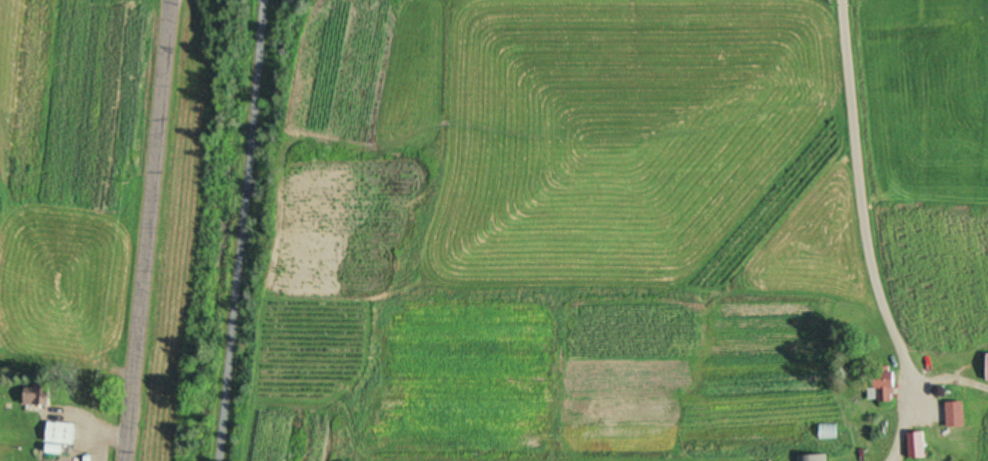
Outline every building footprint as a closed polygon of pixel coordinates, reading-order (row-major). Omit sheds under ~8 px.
[(866,370),(866,401),(894,401),(894,370),(866,370)] [(56,387),(28,387),(28,405),(56,405),(56,387)] [(962,401),(942,401),(942,427),(962,427),(962,401)] [(53,443),(79,445),(81,426),(55,423),(53,443)] [(835,426),(814,426),(814,440),(835,440),(835,426)] [(923,432),(904,432),(904,459),(923,459),(923,432)]
